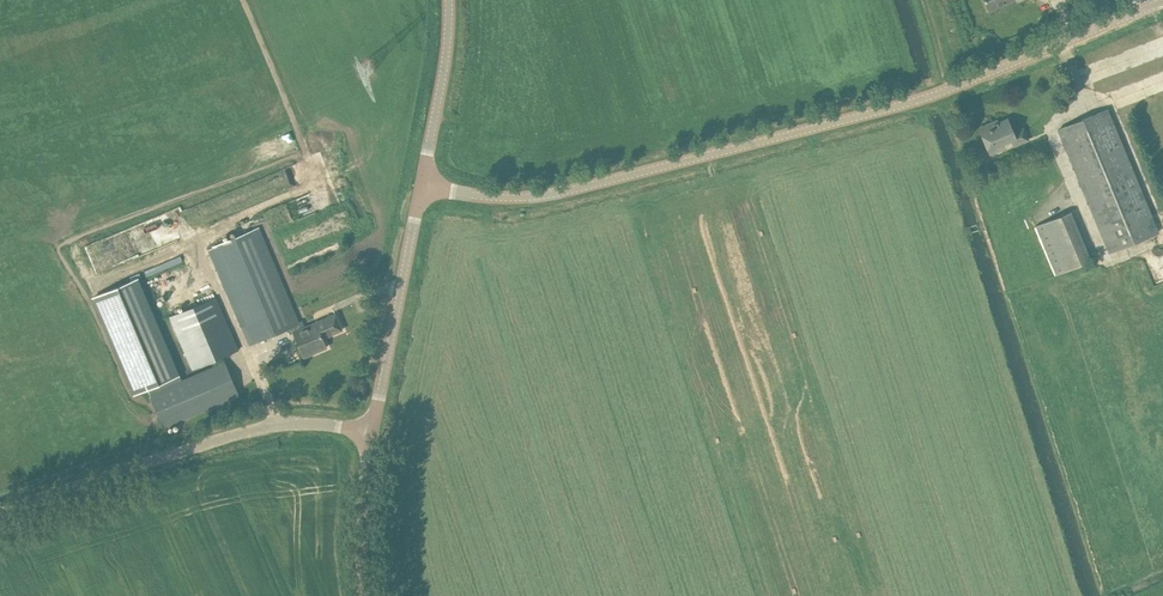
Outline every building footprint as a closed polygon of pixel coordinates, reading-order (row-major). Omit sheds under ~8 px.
[(988,10),(1011,0),(984,0),(988,10)] [(1107,109),(1058,130),(1109,253),(1158,233),(1107,109)] [(992,123),(980,128),(989,149),(1011,140),(1014,147),(1028,141),(1023,129),(1013,133),(1007,119),(993,125),(992,123)] [(275,155),(294,150),(289,131),(270,137),(275,155)] [(261,208),(270,230),(315,213),(306,190),(261,208)] [(1036,225),(1034,226),(1055,275),(1091,260),(1070,211),(1036,225)] [(246,324),(242,326),(245,334),(249,345),(291,327),(293,332),(305,327),(302,321),(298,322),(293,309),(287,294),(258,227),(247,232),(213,246),(241,313),(246,324)] [(180,255),(144,270),(146,276),(183,261),(180,255)] [(138,277),(91,297),(133,395),(141,392),(149,390),(150,393),(182,380),(138,277)] [(215,297),(169,316),(191,370),(201,365),(211,361),(218,358),(238,350),(234,339),(233,337),(224,315),(223,315),(215,297)] [(335,314),(305,327),(293,332),(304,357),(326,347),(323,338),(342,330),(335,314)] [(164,428),(239,396),(224,362),(220,363),(218,358),(211,361),(214,366),(182,380),(150,393),(150,394),(164,428)]
